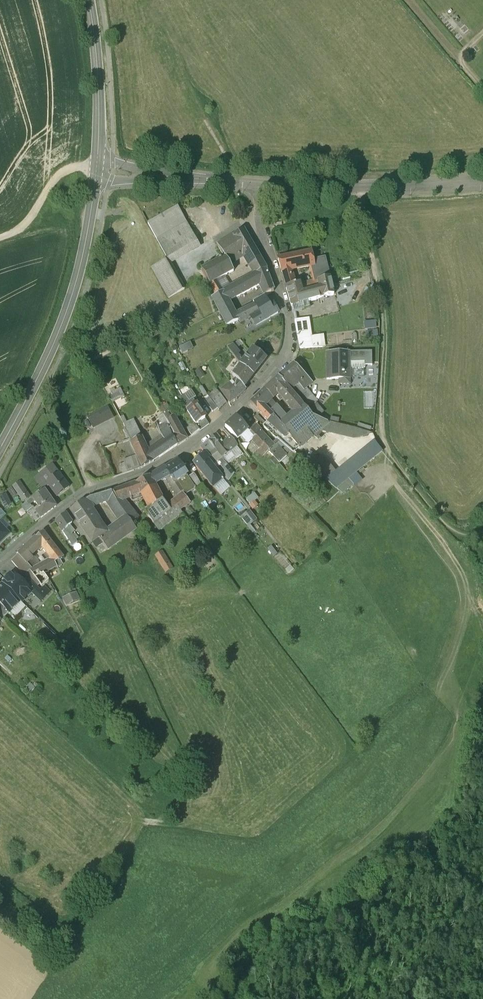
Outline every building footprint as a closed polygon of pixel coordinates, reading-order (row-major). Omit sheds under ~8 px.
[(177,205),(147,222),(167,257),(197,240),(177,205)] [(243,228),(233,234),(244,252),(254,246),(243,228)] [(233,234),(217,244),(224,256),(225,255),(229,262),(240,254),(243,252),(243,253),(244,252),(233,234)] [(244,252),(243,253),(251,265),(262,260),(254,246),(244,252)] [(310,252),(279,258),(282,271),(291,268),(313,264),(312,259),(310,252)] [(224,256),(201,269),(209,283),(216,279),(233,270),(229,262),(225,255),(224,256)] [(324,256),(312,259),(313,264),(317,280),(318,281),(329,277),(325,263),(325,264),(324,256)] [(169,258),(152,267),(170,299),(187,290),(169,258)] [(262,260),(251,265),(255,273),(265,267),(262,260)] [(255,273),(241,280),(246,290),(259,283),(269,278),(266,268),(266,267),(255,273)] [(291,268),(282,271),(286,286),(294,284),(291,268)] [(294,284),(286,286),(292,305),(338,293),(336,288),(332,289),(329,277),(318,281),(317,281),(319,288),(303,292),(301,284),(301,283),(294,284)] [(269,278),(259,283),(264,294),(273,288),(269,278)] [(216,279),(209,283),(216,294),(223,290),(216,279)] [(371,279),(357,283),(360,290),(373,285),(371,279)] [(241,280),(223,290),(228,300),(246,290),(241,280)] [(317,280),(301,284),(303,292),(319,288),(317,281),(318,281),(317,280)] [(264,294),(258,297),(252,301),(254,304),(257,310),(263,307),(276,299),(271,291),(274,289),(273,288),(264,294)] [(228,300),(223,290),(216,294),(216,295),(212,297),(227,325),(238,320),(239,321),(255,314),(258,313),(257,310),(254,304),(239,311),(237,308),(233,309),(228,300)] [(263,307),(257,310),(258,313),(255,314),(258,321),(267,316),(263,307)] [(309,317),(295,319),(299,347),(325,346),(324,334),(311,335),(309,317)] [(379,319),(366,319),(368,337),(380,336),(379,319)] [(271,353),(256,342),(252,348),(266,359),(271,353)] [(240,354),(232,344),(227,347),(236,359),(240,354)] [(266,359),(252,348),(243,359),(241,358),(243,356),(240,354),(236,359),(239,364),(254,375),(266,359)] [(350,352),(327,352),(327,378),(350,378),(350,361),(364,361),(364,364),(371,364),(371,351),(350,351),(350,352)] [(293,363),(278,376),(291,390),(295,386),(290,379),(293,376),(300,382),(306,375),(293,363)] [(244,387),(254,375),(239,364),(232,374),(234,376),(244,387)] [(306,375),(300,382),(306,385),(311,381),(306,375)] [(234,379),(221,389),(230,403),(236,398),(246,388),(244,387),(234,376),(232,377),(234,379)] [(291,390),(278,376),(264,389),(270,396),(270,397),(276,391),(286,402),(295,395),(291,390)] [(110,393),(116,407),(128,401),(122,388),(110,393)] [(301,390),(295,395),(299,399),(309,389),(306,388),(302,391),(301,390)] [(264,389),(250,402),(253,405),(247,410),(254,417),(260,412),(267,420),(272,416),(262,405),(270,397),(270,396),(264,389)] [(219,391),(211,399),(218,409),(226,401),(219,391)] [(298,446),(300,446),(320,430),(321,431),(329,423),(329,422),(313,415),(299,399),(295,395),(286,402),(294,411),(286,418),(277,406),(274,403),(275,403),(270,397),(262,405),(272,416),(267,420),(272,426),(274,428),(276,429),(271,433),(281,442),(289,436),(298,446)] [(190,396),(182,401),(188,410),(196,405),(190,396)] [(188,410),(187,410),(195,423),(196,423),(204,417),(203,416),(196,405),(188,410)] [(93,428),(113,419),(107,408),(88,417),(93,428)] [(209,410),(203,416),(204,417),(196,423),(200,429),(216,416),(209,410)] [(185,439),(175,419),(171,411),(163,415),(170,428),(173,434),(171,436),(177,445),(185,439)] [(236,416),(225,426),(237,438),(241,435),(248,442),(251,439),(254,436),(249,431),(236,416)] [(372,435),(373,433),(329,422),(329,423),(321,431),(353,439),(372,435)] [(195,423),(187,428),(191,435),(200,429),(196,423),(195,423)] [(287,454),(276,443),(274,444),(255,425),(249,431),(254,436),(255,435),(269,449),(268,450),(279,462),(287,454)] [(158,447),(149,453),(152,461),(177,445),(171,436),(173,434),(170,428),(162,434),(165,440),(156,445),(158,447)] [(224,442),(216,433),(208,440),(214,448),(215,447),(222,456),(232,448),(226,440),(224,442)] [(269,449),(255,435),(254,436),(251,439),(259,448),(257,450),(263,456),(268,450),(269,449)] [(237,445),(231,436),(226,440),(232,448),(237,445)] [(141,437),(130,442),(138,459),(142,467),(152,461),(149,453),(141,437)] [(208,440),(200,445),(205,452),(206,454),(214,448),(208,440)] [(335,488),(383,450),(375,440),(335,470),(323,454),(309,465),(335,488)] [(138,459),(118,466),(110,447),(102,450),(113,477),(142,467),(138,459)] [(205,452),(193,462),(199,470),(209,462),(207,459),(209,457),(206,454),(205,452)] [(229,467),(223,458),(218,462),(224,470),(229,467)] [(209,462),(199,470),(204,476),(212,485),(222,478),(209,462)] [(179,464),(176,465),(175,463),(165,468),(169,477),(166,478),(176,496),(185,490),(179,480),(187,476),(179,464)] [(69,486),(53,465),(49,468),(55,476),(47,482),(57,496),(69,486)] [(165,467),(150,475),(154,484),(162,479),(162,480),(166,478),(169,477),(165,468),(165,467)] [(201,485),(194,473),(188,477),(195,489),(201,485)] [(136,483),(124,487),(130,496),(130,497),(141,493),(155,486),(154,484),(150,475),(136,483)] [(20,482),(13,486),(23,502),(31,497),(20,482)] [(155,486),(141,493),(149,509),(162,499),(155,486)] [(138,518),(123,499),(130,496),(124,487),(111,492),(120,508),(127,516),(132,523),(138,518)] [(56,506),(44,490),(33,498),(35,501),(40,508),(31,515),(36,521),(56,506)] [(8,507),(14,502),(7,492),(1,497),(8,507)] [(111,492),(96,496),(87,500),(92,507),(100,504),(106,502),(120,521),(127,516),(120,508),(111,492)] [(183,494),(167,506),(171,510),(177,506),(180,510),(190,503),(183,494)] [(33,498),(22,505),(27,512),(33,508),(30,505),(35,501),(33,498)] [(167,506),(162,499),(149,509),(145,512),(154,523),(171,510),(167,506)] [(87,500),(70,510),(84,531),(97,521),(90,511),(94,509),(92,507),(87,500)] [(313,502),(309,506),(310,507),(307,511),(309,513),(313,509),(313,510),(317,506),(313,502)] [(251,508),(242,516),(251,526),(260,517),(251,508)] [(132,523),(131,523),(136,529),(144,540),(175,516),(171,510),(154,523),(145,512),(138,518),(132,523)] [(71,523),(65,513),(55,521),(72,545),(77,542),(71,533),(74,531),(69,524),(71,523)] [(120,521),(105,532),(97,521),(84,531),(92,542),(99,538),(106,549),(136,529),(131,523),(132,523),(127,516),(120,521)] [(8,534),(0,525),(0,542),(8,534)] [(58,552),(42,532),(34,539),(40,546),(50,559),(51,558),(56,565),(58,564),(56,561),(62,558),(58,552)] [(34,539),(18,555),(23,562),(30,556),(40,546),(34,539)] [(164,555),(159,558),(163,567),(164,566),(166,571),(170,568),(168,564),(169,564),(164,555)] [(50,559),(29,571),(42,587),(48,582),(43,575),(57,566),(56,565),(51,558),(50,559)] [(2,583),(20,601),(31,591),(13,573),(2,583)] [(2,583),(0,585),(0,604),(9,613),(20,601),(2,583)] [(76,592),(62,598),(65,606),(80,600),(76,592)] [(0,604),(0,613),(4,617),(5,617),(9,613),(0,604)]
